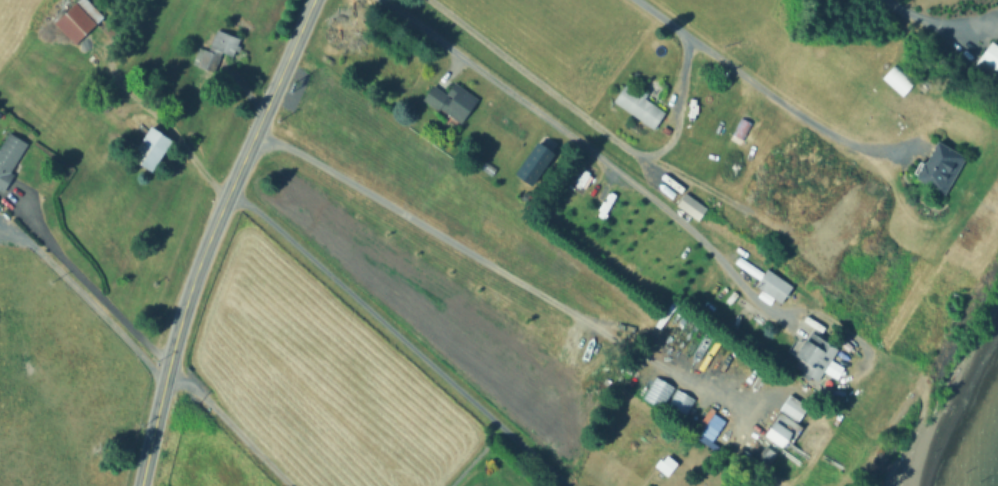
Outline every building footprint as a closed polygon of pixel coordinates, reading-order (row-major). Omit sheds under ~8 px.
[(50,23),(77,47),(107,12),(92,0),(70,0),(50,23)] [(215,27),(207,46),(196,42),(189,61),(225,75),(239,36),(215,27)] [(994,39),(997,42),(997,81),(975,64),(994,39)] [(881,76),(901,95),(912,82),(892,64),(881,76)] [(456,78),(479,95),(461,119),(425,93),(435,79),(448,88),(456,78)] [(667,112),(654,131),(614,102),(627,83),(667,112)] [(753,122),(745,140),(733,134),(742,117),(753,122)] [(146,123),(169,137),(149,169),(127,155),(146,123)] [(0,136),(0,190),(4,192),(31,145),(4,129),(0,136)] [(557,149),(534,179),(517,167),(541,136),(557,149)] [(970,156),(949,194),(916,176),(937,138),(970,156)] [(709,207),(700,221),(672,202),(682,188),(709,207)] [(795,287),(783,303),(757,284),(769,268),(795,287)] [(842,340),(818,377),(798,363),(805,352),(800,348),(816,323),(842,340)] [(653,375),(693,396),(681,419),(641,397),(653,375)] [(787,392),(760,435),(781,448),(808,405),(787,392)] [(692,435),(709,444),(723,419),(706,410),(692,435)] [(773,454),(763,447),(756,455),(766,463),(773,454)] [(680,459),(667,473),(656,464),(669,449),(680,459)]
